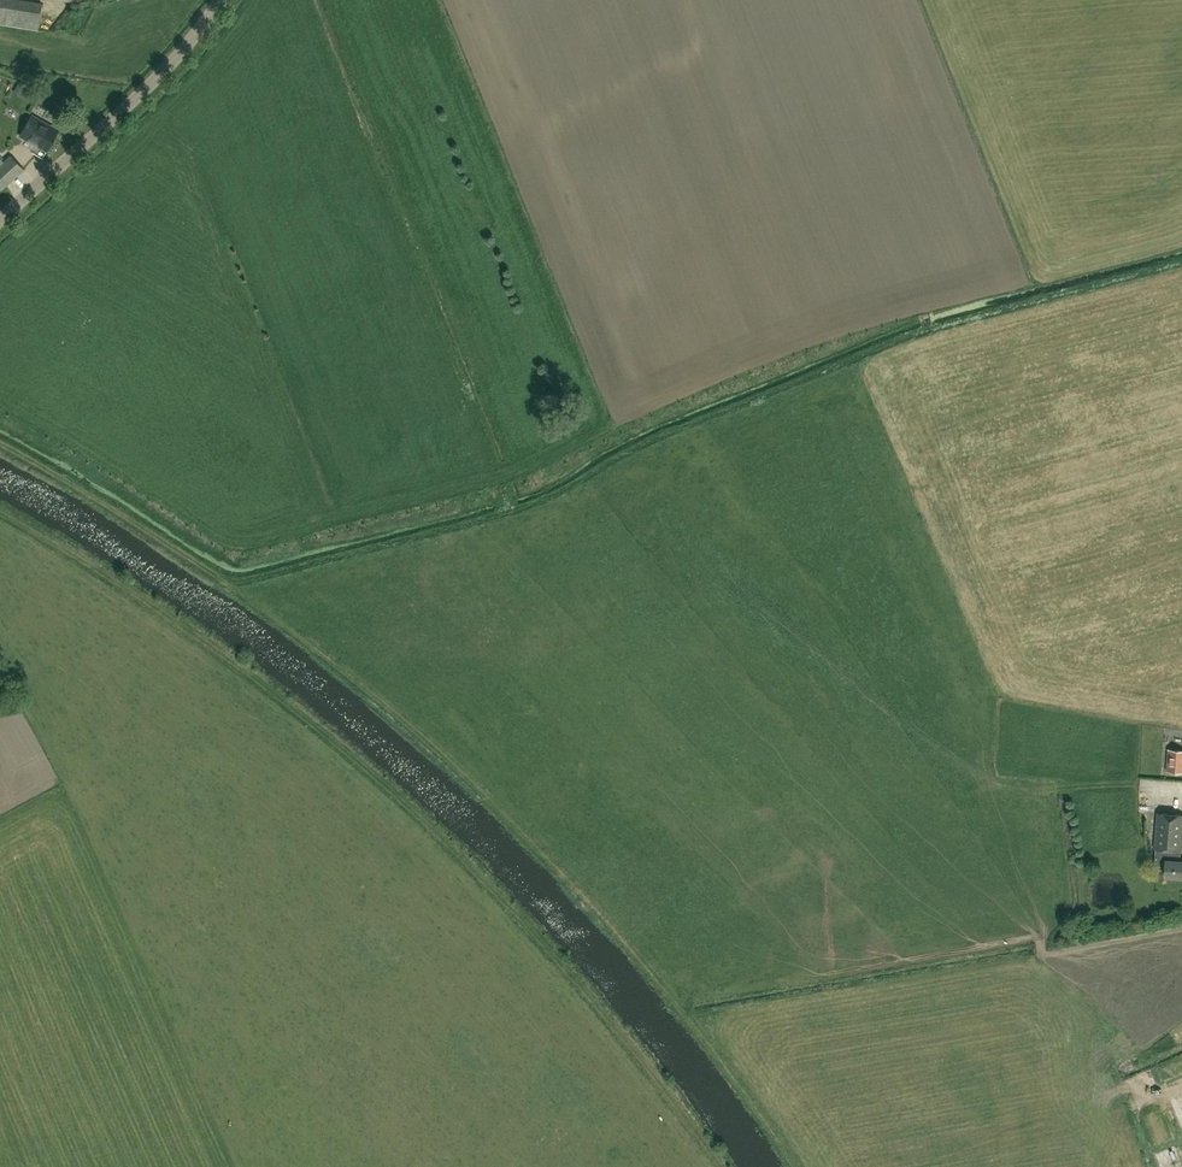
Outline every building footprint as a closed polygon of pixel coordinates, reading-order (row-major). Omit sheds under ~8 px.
[(38,29),(42,3),(23,0),(0,0),(0,23),(38,29)] [(46,151),(59,130),(32,115),(20,136),(46,151)] [(24,169),(11,155),(4,162),(0,158),(0,179),(6,186),(24,169)] [(1171,761),(1170,770),(1181,771),(1181,750),(1172,749),(1172,756),(1173,756),(1173,761),(1171,761)] [(1177,860),(1178,850),(1181,851),(1181,814),(1158,812),(1155,849),(1169,850),(1168,859),(1166,859),(1165,876),(1181,877),(1181,860),(1177,860)] [(1173,1072),(1179,1091),(1181,1090),(1181,1082),(1178,1070),(1173,1072)]
